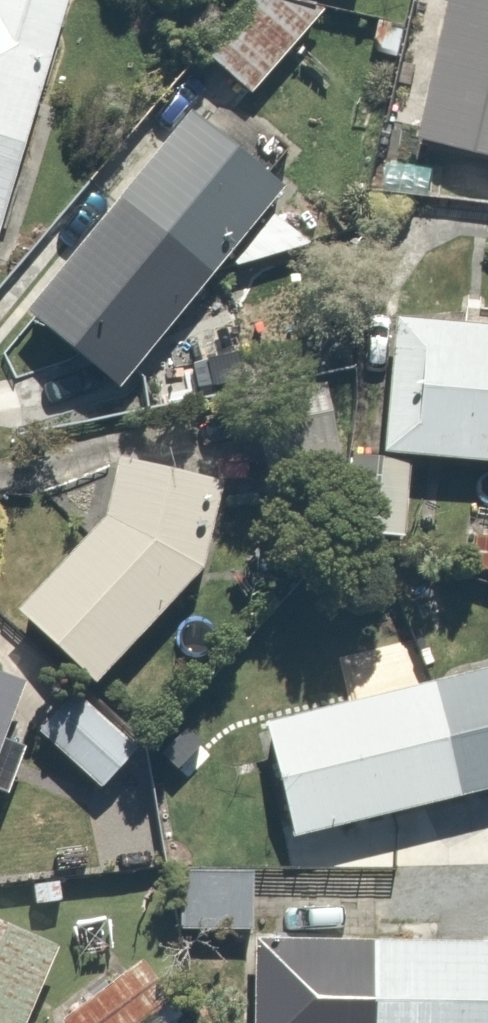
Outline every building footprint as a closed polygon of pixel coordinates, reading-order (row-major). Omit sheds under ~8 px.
[(64,0),(0,0),(0,202),(64,0)] [(285,0),(262,0),(207,62),(248,98),(313,25),(285,0)] [(417,135),(487,153),(487,0),(451,0),(417,135)] [(186,111),(17,312),(112,391),(280,190),(186,111)] [(393,318),(379,457),(487,468),(487,327),(393,318)] [(334,471),(321,394),(251,405),(264,483),(334,471)] [(217,482),(117,457),(100,526),(18,609),(89,679),(195,571),(217,482)] [(266,725),(298,843),(487,793),(487,666),(266,725)] [(21,682),(0,675),(0,738),(21,682)] [(72,689),(33,729),(89,785),(129,745),(72,689)] [(247,866),(169,864),(168,927),(245,929),(247,866)] [(0,931),(0,1022),(21,1022),(51,952),(0,931)] [(250,937),(247,1022),(377,1022),(379,942),(250,937)] [(379,942),(377,1022),(487,1022),(487,946),(379,942)]
